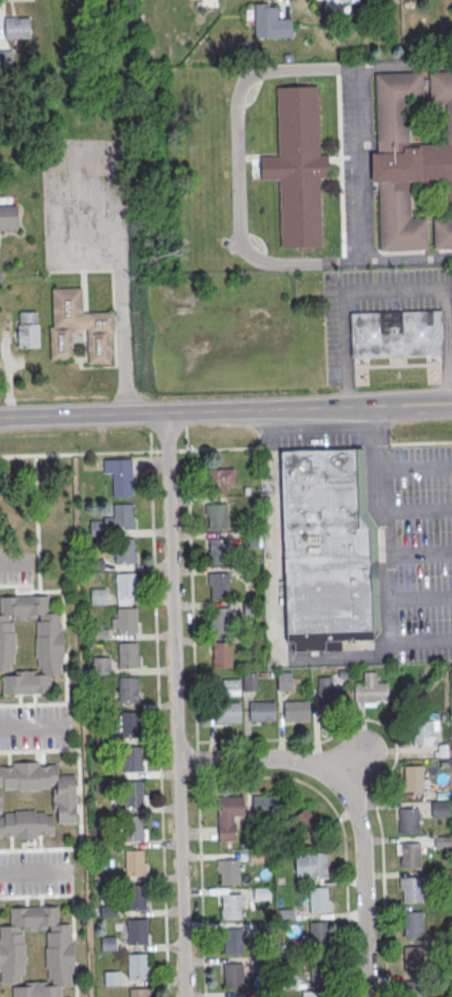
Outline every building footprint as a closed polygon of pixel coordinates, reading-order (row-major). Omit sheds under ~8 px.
[(254,37),(290,37),(290,18),(278,18),(278,3),(254,3),(254,37)] [(32,18),(33,39),(5,39),(5,19),(32,18)] [(14,69),(0,69),(0,50),(13,50),(14,69)] [(377,153),(371,153),(372,182),(378,182),(380,250),(427,249),(426,218),(411,219),(410,185),(448,184),(449,218),(433,218),(434,249),(451,248),(451,72),(429,72),(430,105),(446,104),(447,144),(416,145),(416,147),(409,147),(407,105),(423,105),(422,73),(375,74),(377,153)] [(276,87),(278,156),(260,156),(261,179),(278,179),(280,248),(321,247),(320,178),(328,178),(328,155),(319,155),(317,86),(276,87)] [(1,233),(0,233),(0,205),(17,205),(18,230),(1,230),(1,233)] [(52,289),(82,288),(83,313),(114,312),(115,334),(109,334),(110,364),(88,365),(87,329),(71,329),(72,360),(51,360),(50,327),(54,327),(52,289)] [(350,313),(351,356),(442,354),(441,310),(350,313)] [(36,312),(37,324),(39,324),(39,348),(18,348),(17,324),(19,324),(19,312),(36,312)] [(281,451),(287,642),(293,642),(294,653),(342,652),(342,641),(373,640),(369,530),(358,514),(356,449),(281,451)] [(112,473),(104,473),(104,460),(132,459),(133,497),(113,498),(112,473)] [(206,471),(226,470),(227,495),(207,496),(206,471)] [(114,505),(134,504),(135,529),(115,529),(114,505)] [(208,505),(228,504),(228,529),(208,529),(208,505)] [(243,532),(258,532),(258,548),(243,548),(243,532)] [(115,539),(135,539),(136,563),(116,564),(115,539)] [(209,540),(229,539),(230,564),(210,564),(209,540)] [(89,561),(104,560),(105,571),(89,571),(89,561)] [(244,567),(258,566),(259,582),(244,582),(244,567)] [(210,573),(230,573),(230,598),(210,598),(210,573)] [(116,574),(136,574),(137,598),(117,599),(116,574)] [(91,589),(106,589),(106,605),(91,606),(91,589)] [(51,694),(51,675),(62,675),(60,612),(49,613),(49,594),(0,596),(0,672),(11,672),(11,664),(14,663),(13,619),(36,618),(36,636),(34,636),(35,657),(38,657),(38,667),(42,667),(42,674),(37,674),(37,670),(15,671),(15,675),(2,676),(2,695),(51,694)] [(244,602),(259,601),(260,616),(244,616),(244,602)] [(117,609),(137,608),(138,633),(118,634),(117,609)] [(211,609),(231,608),(231,611),(240,611),(240,627),(231,628),(231,633),(212,633),(211,609)] [(93,630),(108,630),(108,640),(93,640),(93,630)] [(245,636),(260,636),(261,650),(245,651),(245,636)] [(211,643),(231,642),(232,667),(212,668),(211,643)] [(118,643),(138,643),(139,667),(119,668),(118,643)] [(93,658),(110,657),(111,674),(93,675),(93,658)] [(354,684),(364,684),(363,673),(376,672),(376,683),(388,683),(389,702),(355,703),(354,684)] [(243,673),(257,673),(258,691),(244,692),(243,673)] [(278,673),(291,673),(292,691),(278,692),(278,673)] [(119,678),(139,677),(139,702),(119,703),(119,678)] [(318,678),(331,677),(332,687),(344,687),(345,706),(319,707),(318,678)] [(223,680),(240,680),(240,690),(223,690),(223,680)] [(284,702),(309,701),(310,720),(284,721),(284,702)] [(249,703),(274,702),(275,721),(250,722),(249,703)] [(215,704),(240,703),(241,722),(228,722),(228,725),(215,725),(215,704)] [(120,713),(140,712),(141,737),(121,737),(120,713)] [(412,721),(432,721),(432,746),(413,746),(412,721)] [(96,733),(111,732),(111,744),(96,744),(96,733)] [(122,748),(142,747),(143,772),(123,772),(122,748)] [(2,785),(0,785),(0,765),(12,765),(11,762),(39,761),(39,764),(57,763),(57,774),(75,774),(76,822),(58,823),(58,809),(53,809),(53,793),(56,793),(56,784),(50,784),(50,788),(3,789),(2,785)] [(404,767),(423,766),(424,791),(403,792),(402,779),(405,779),(404,767)] [(123,781),(143,781),(143,806),(123,806),(123,781)] [(252,796),(278,795),(279,814),(253,815),(252,796)] [(218,797),(243,797),(244,816),(218,817),(218,797)] [(432,802),(449,802),(449,818),(432,818),(432,802)] [(307,837),(322,825),(307,807),(292,818),(307,837)] [(399,809),(418,809),(419,834),(400,834),(399,809)] [(14,836),(0,836),(0,816),(4,816),(4,812),(14,812),(13,810),(34,810),(34,812),(45,811),(45,815),(53,815),(53,835),(35,835),(35,838),(14,839),(14,836)] [(123,817),(143,816),(144,841),(124,841),(123,817)] [(98,835),(113,834),(113,848),(98,849),(98,835)] [(435,838),(451,837),(451,849),(435,850),(435,838)] [(398,844),(420,843),(421,868),(402,869),(401,856),(398,856),(398,844)] [(125,852),(145,851),(146,876),(126,877),(125,852)] [(295,854),(327,853),(328,878),(296,879),(295,854)] [(219,859),(239,859),(240,883),(220,884),(219,859)] [(400,878),(422,878),(422,903),(403,904),(403,890),(400,890),(400,878)] [(127,885),(147,885),(147,910),(127,910),(127,885)] [(310,888),(328,887),(328,900),(331,900),(331,912),(311,913),(310,888)] [(254,889),(270,888),(270,900),(254,901),(254,889)] [(221,894),(241,894),(242,918),(222,919),(221,894)] [(61,986),(72,986),(70,923),(59,923),(59,905),(9,906),(10,925),(0,925),(0,983),(22,982),(21,974),(25,974),(23,930),(46,929),(47,946),(44,946),(45,968),(48,968),(48,978),(52,978),(52,985),(47,985),(47,981),(25,981),(25,986),(12,986),(12,996),(62,996),(61,986)] [(101,907),(116,906),(116,917),(101,917),(101,907)] [(403,913),(423,913),(424,938),(404,938),(403,913)] [(127,919),(147,918),(148,943),(128,944),(127,919)] [(309,923),(329,922),(330,947),(310,948),(309,923)] [(256,923),(271,923),(272,937),(257,938),(256,923)] [(223,929),(243,929),(243,953),(224,954),(223,929)] [(101,937),(116,937),(117,951),(102,952),(101,937)] [(404,948),(424,947),(425,972),(405,973),(404,948)] [(128,953),(148,953),(149,978),(129,978),(128,953)] [(310,956),(330,955),(331,980),(311,981),(310,956)] [(257,958),(272,958),(273,972),(258,972),(257,958)] [(223,963),(243,963),(243,987),(224,988),(223,963)] [(104,973),(120,972),(120,986),(105,987),(104,973)] [(282,975),(297,974),(297,988),(282,989),(282,975)] [(425,982),(425,996),(405,996),(405,982),(425,982)] [(149,987),(149,996),(129,996),(129,988),(149,987)]
